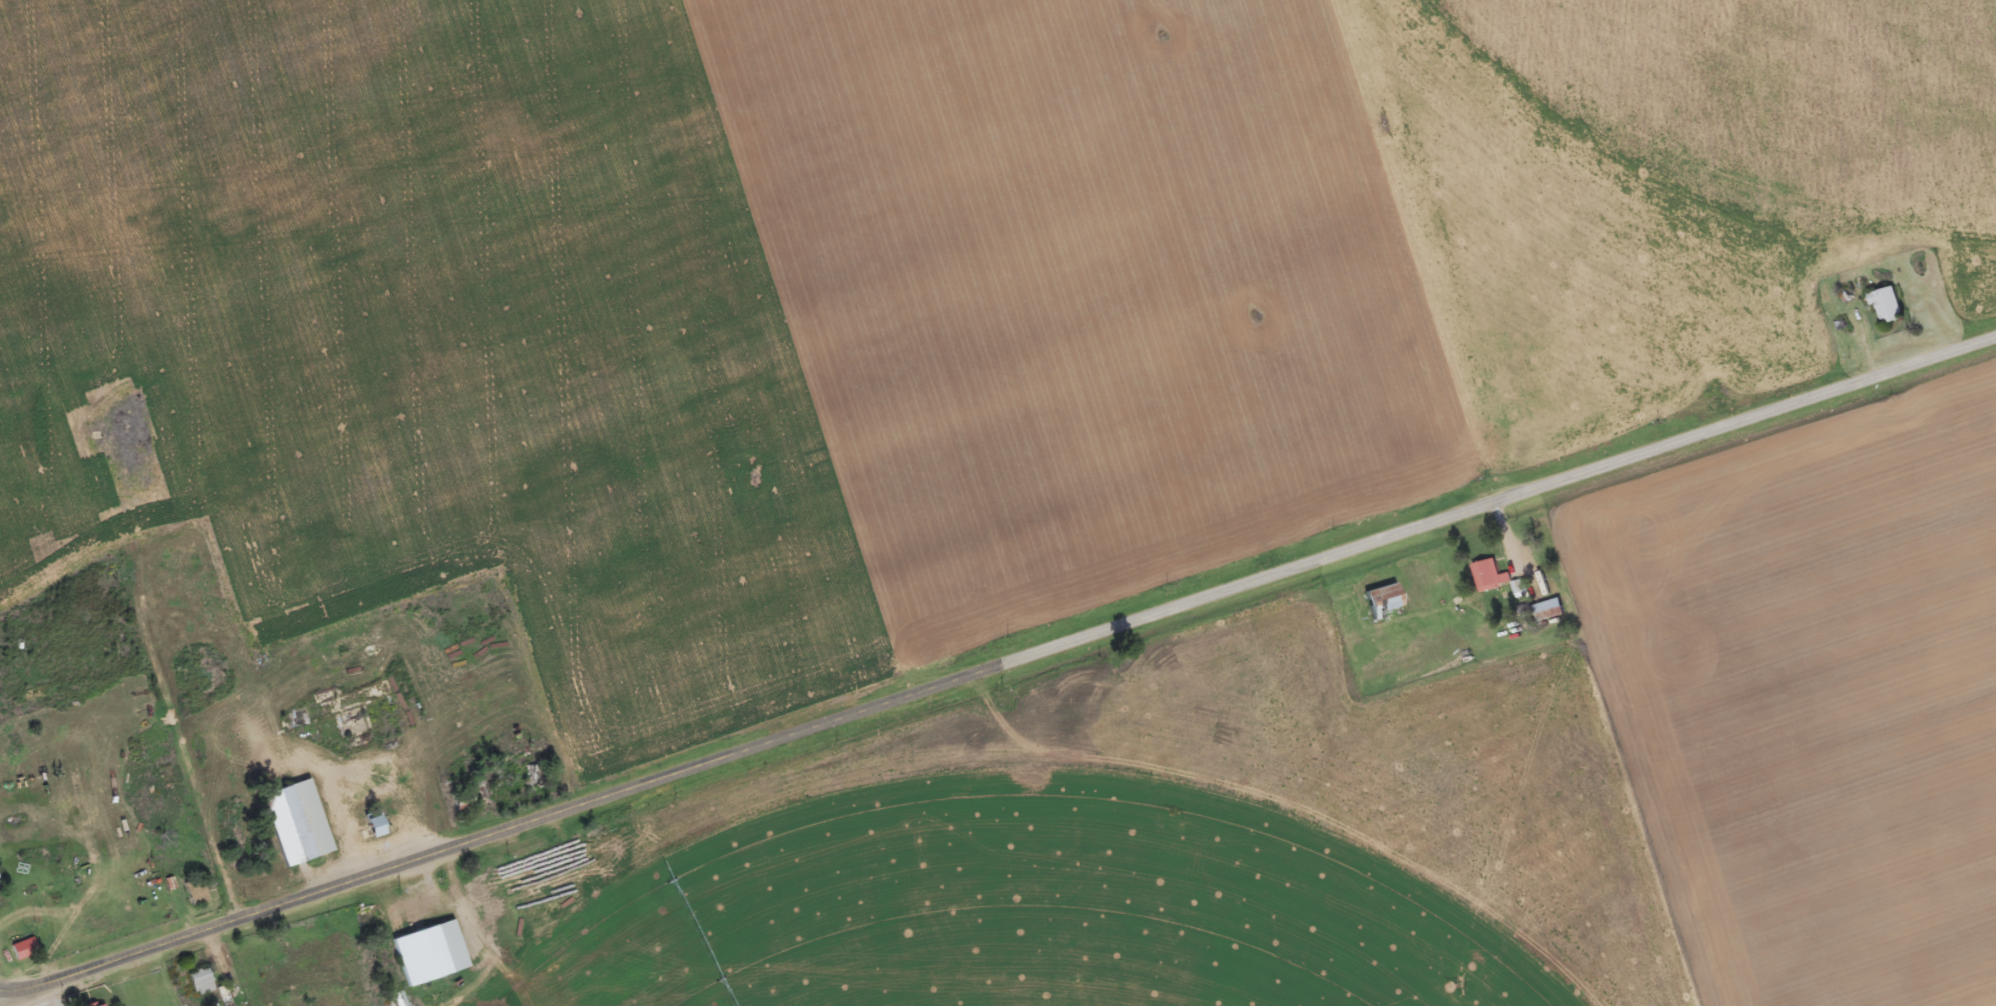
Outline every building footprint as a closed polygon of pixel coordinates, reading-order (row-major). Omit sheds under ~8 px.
[(1906,322),(1900,289),(1872,294),(1874,307),(1881,306),(1885,325),(1906,322)] [(1476,566),(1484,592),(1513,583),(1509,570),(1502,572),(1498,559),(1476,566)] [(1376,621),(1406,611),(1398,584),(1368,594),(1376,621)] [(1536,619),(1566,618),(1566,602),(1536,603),(1536,619)] [(337,854),(314,781),(267,796),(289,869),(337,854)] [(458,803),(462,811),(477,804),(473,795),(458,803)] [(387,837),(385,817),(372,818),(375,838),(387,837)] [(190,885),(195,908),(211,904),(205,882),(190,885)] [(411,989),(472,971),(459,923),(397,940),(411,989)] [(42,955),(36,939),(14,947),(20,963),(42,955)] [(192,976),(199,998),(218,991),(211,970),(192,976)]
